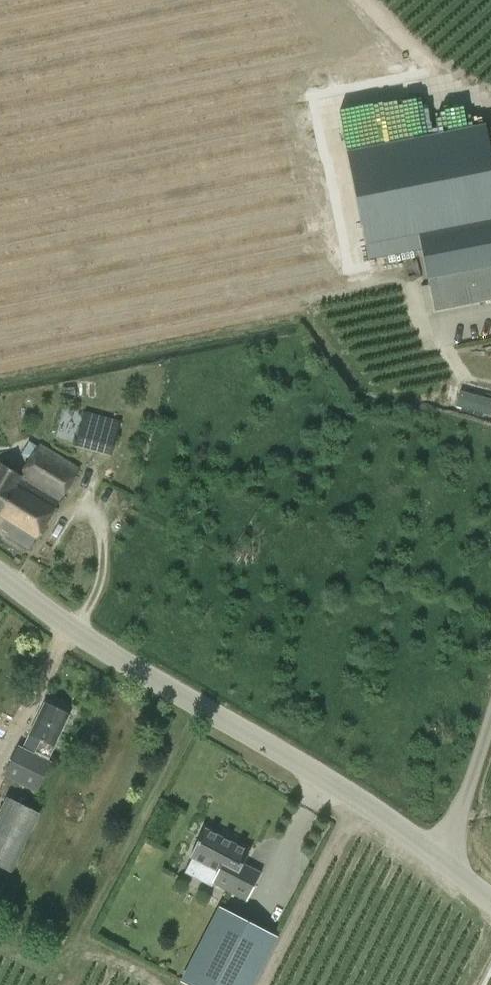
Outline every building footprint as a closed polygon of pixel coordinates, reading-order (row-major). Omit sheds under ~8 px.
[(346,151),(367,259),(420,248),(426,279),(427,279),(434,311),(490,300),(490,155),(485,124),(346,151)] [(119,420),(75,409),(71,424),(80,426),(75,446),(90,450),(110,455),(117,429),(119,420)] [(80,468),(40,443),(19,475),(0,464),(0,531),(28,549),(54,508),(54,509),(58,501),(80,468)] [(52,761),(47,759),(68,715),(44,703),(22,747),(17,745),(2,776),(36,793),(52,761)] [(10,873),(39,814),(5,797),(0,808),(0,868),(10,873)] [(204,829),(190,857),(219,871),(214,882),(248,899),(262,872),(244,863),(250,852),(204,829)] [(183,981),(190,984),(251,984),(277,935),(222,906),(183,981)]
